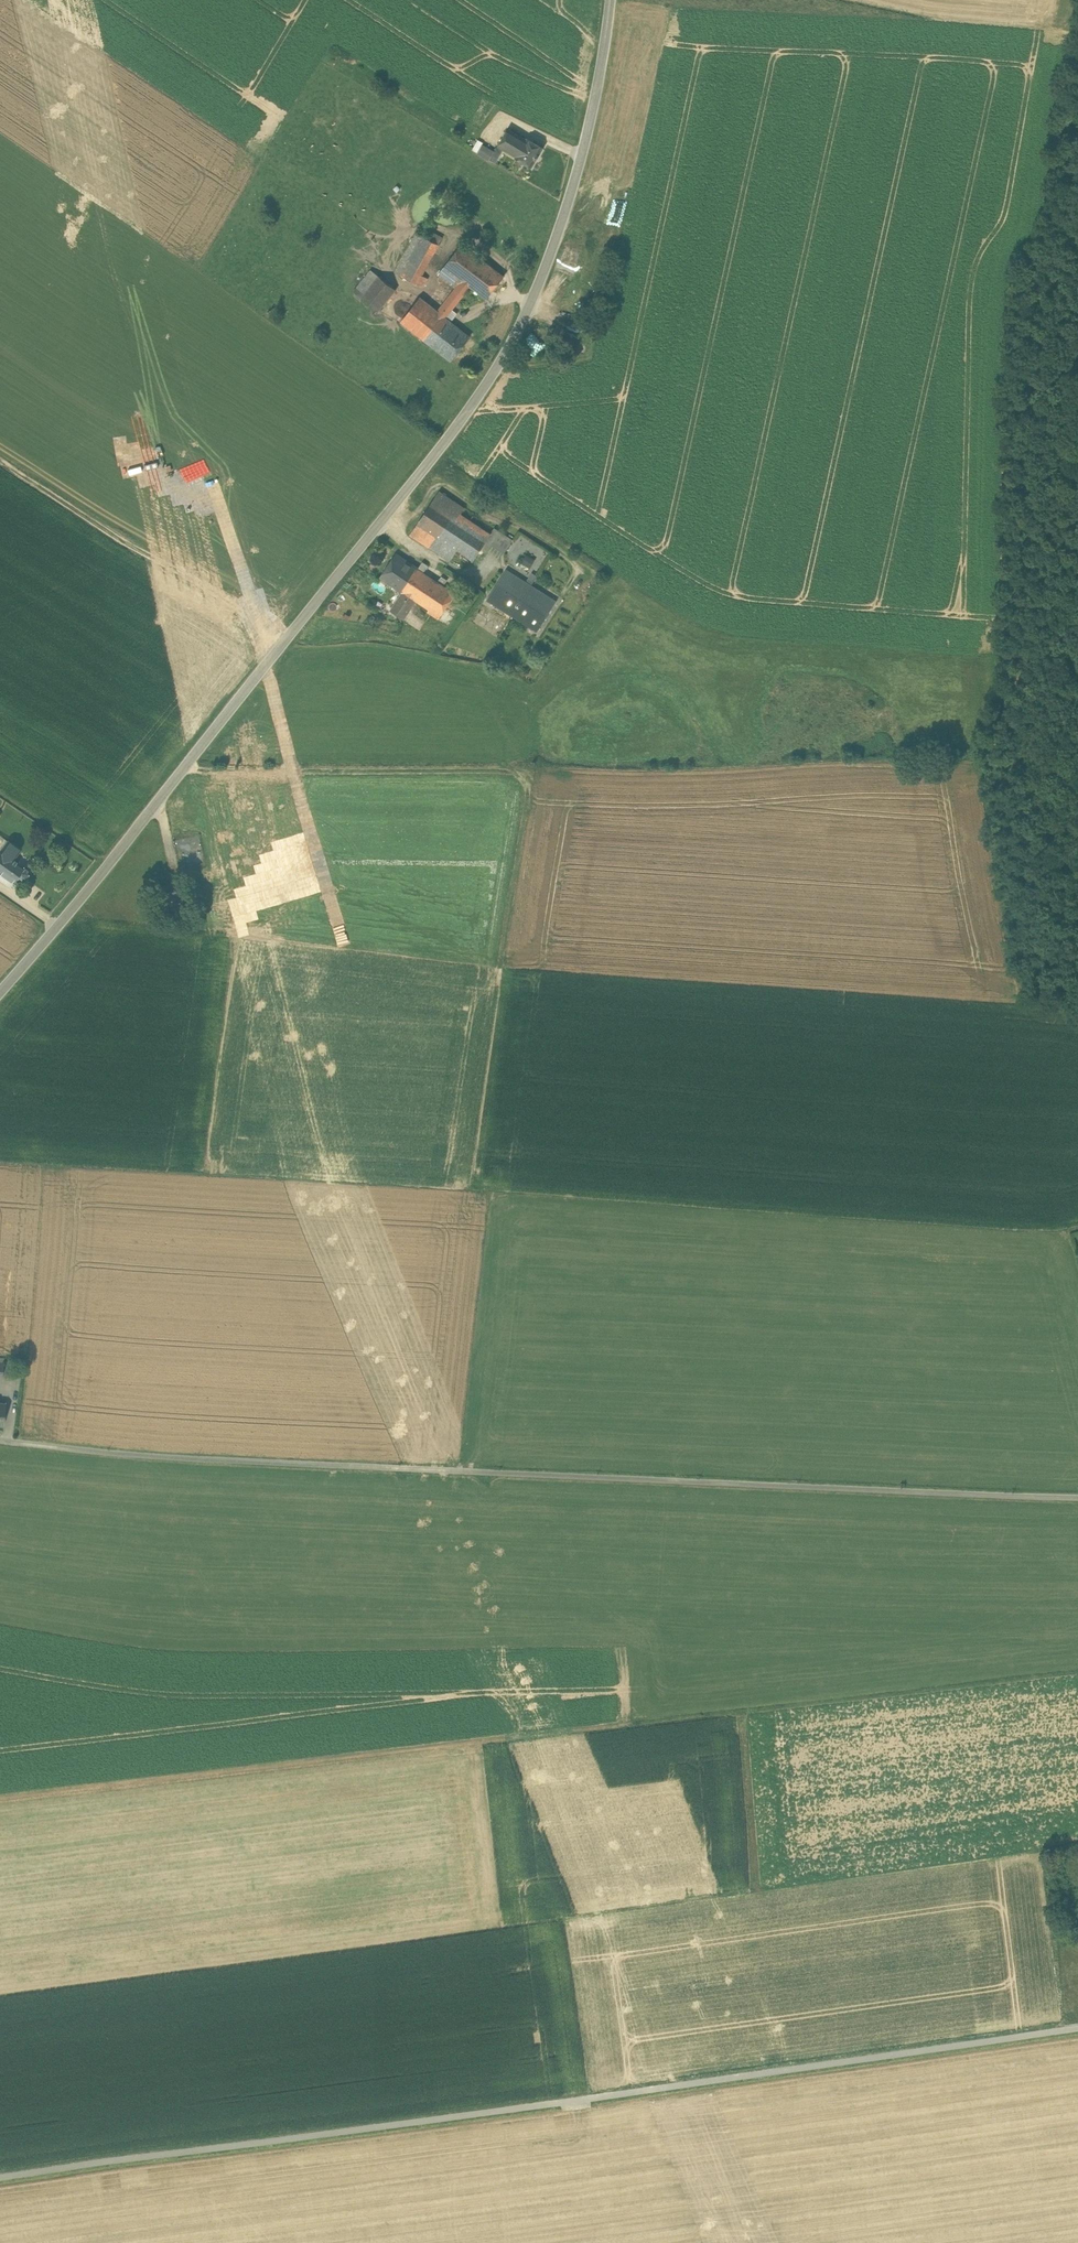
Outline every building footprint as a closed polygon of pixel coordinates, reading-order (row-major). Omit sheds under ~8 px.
[(517,156),(527,139),(509,128),(498,145),(517,156)] [(527,139),(517,156),(516,157),(532,166),(543,147),(528,138),(527,139)] [(478,139),(473,149),(478,152),(482,144),(484,142),(478,139)] [(482,144),(478,152),(490,159),(494,152),(482,144)] [(407,249),(395,272),(423,287),(428,278),(422,274),(443,237),(431,231),(427,238),(416,232),(412,240),(407,249)] [(408,238),(402,247),(407,249),(412,240),(408,238)] [(462,243),(445,266),(462,280),(470,286),(487,298),(504,276),(462,243)] [(462,280),(445,266),(439,274),(456,287),(462,280)] [(379,275),(372,269),(363,279),(371,286),(379,275)] [(371,286),(361,298),(378,311),(396,289),(379,275),(371,286)] [(371,286),(363,279),(354,292),(361,298),(371,286)] [(456,287),(438,310),(446,317),(452,309),(470,286),(462,280),(456,287)] [(438,310),(420,296),(401,321),(451,360),(470,336),(451,320),(446,317),(438,310)] [(452,309),(446,317),(451,320),(457,312),(452,309)] [(527,330),(527,349),(541,349),(542,331),(527,330)] [(433,500),(489,537),(492,532),(462,512),(465,507),(440,490),(433,500)] [(489,537),(433,500),(411,534),(450,560),(458,550),(473,559),(472,560),(473,561),(486,541),(489,537)] [(489,537),(486,541),(504,553),(513,539),(495,527),(492,532),(489,537)] [(527,554),(522,562),(531,567),(535,559),(527,554)] [(418,569),(397,555),(382,577),(403,591),(405,592),(416,600),(429,609),(428,611),(439,618),(450,602),(456,593),(444,586),(437,581),(423,572),(418,569)] [(423,561),(418,569),(423,572),(428,565),(423,561)] [(556,601),(506,569),(488,599),(537,630),(556,601)] [(527,580),(533,583),(538,575),(532,572),(527,580)] [(441,575),(437,581),(444,586),(448,580),(441,575)] [(405,592),(403,591),(391,610),(404,619),(416,600),(405,592)] [(466,600),(456,593),(450,602),(460,609),(466,600)] [(186,847),(200,846),(199,835),(185,837),(186,847)] [(8,840),(1,850),(14,859),(21,849),(8,839),(8,840)] [(1,850),(0,851),(0,872),(14,882),(18,875),(23,878),(26,878),(29,873),(29,869),(14,859),(1,850)] [(10,887),(14,882),(0,872),(0,880),(10,887)] [(15,1364),(4,1363),(3,1376),(20,1377),(21,1369),(15,1369),(15,1364)]
